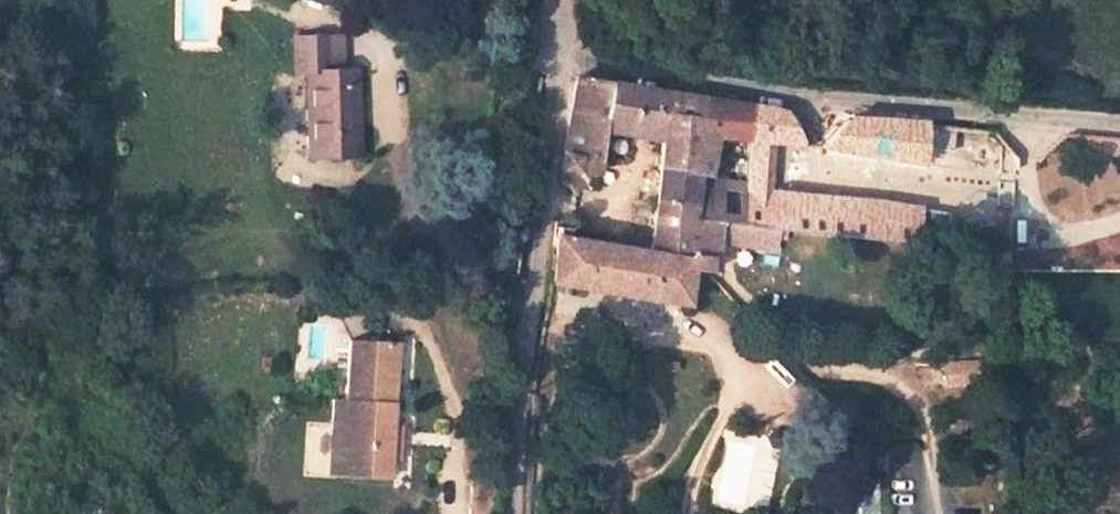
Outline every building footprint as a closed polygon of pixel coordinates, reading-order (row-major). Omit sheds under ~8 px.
[(290,41),(292,78),(302,77),(308,159),(360,156),(354,74),(328,75),(326,39),(290,41)] [(549,283),(684,305),(688,272),(708,274),(709,262),(716,263),(719,226),(713,225),(696,224),(701,178),(711,179),(716,137),(749,142),(753,107),(656,93),(576,77),(560,167),(598,174),(605,131),(663,140),(652,254),(566,241),(567,230),(553,228),(549,283)] [(749,142),(801,149),(802,149),(803,148),(803,145),(795,113),(753,107),(749,142)] [(820,152),(922,165),(926,124),(848,118),(820,148),(819,149),(819,150),(820,152)] [(718,180),(711,179),(701,178),(696,224),(713,225),(718,180)] [(914,246),(918,209),(743,191),(739,227),(914,246)] [(392,467),(401,336),(355,333),(350,392),(337,391),(335,419),(348,419),(345,463),(392,467)] [(332,462),(345,463),(348,419),(335,419),(332,462)]
